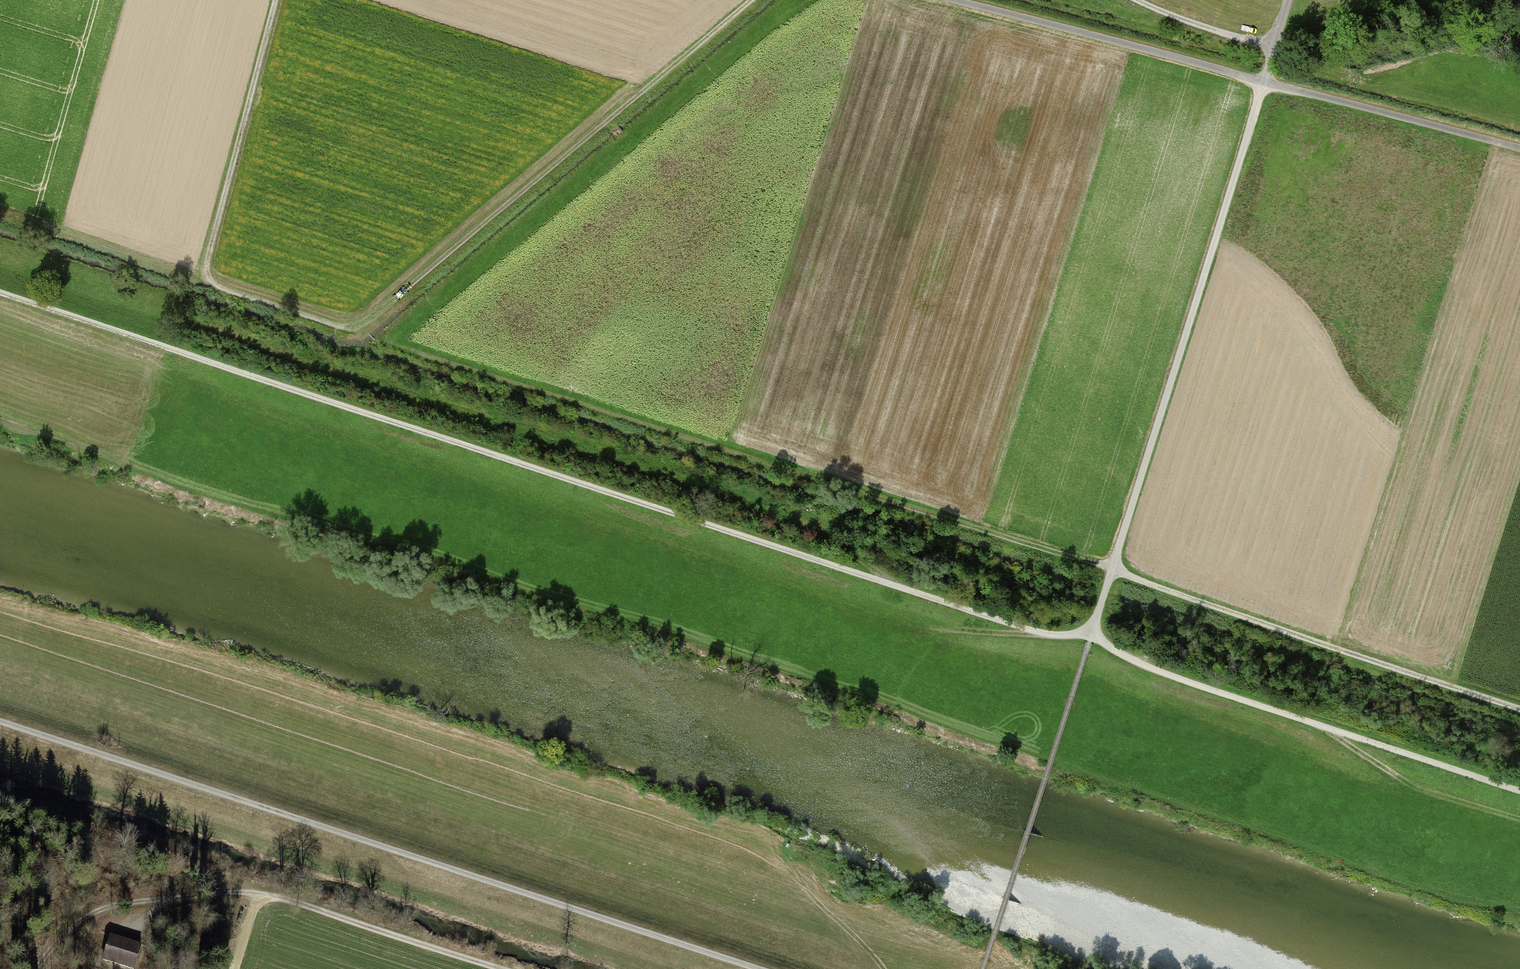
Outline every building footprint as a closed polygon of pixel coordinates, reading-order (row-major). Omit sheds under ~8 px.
[(112,935),(103,963),(122,968),(136,968),(143,946),(129,941),(112,935)]
